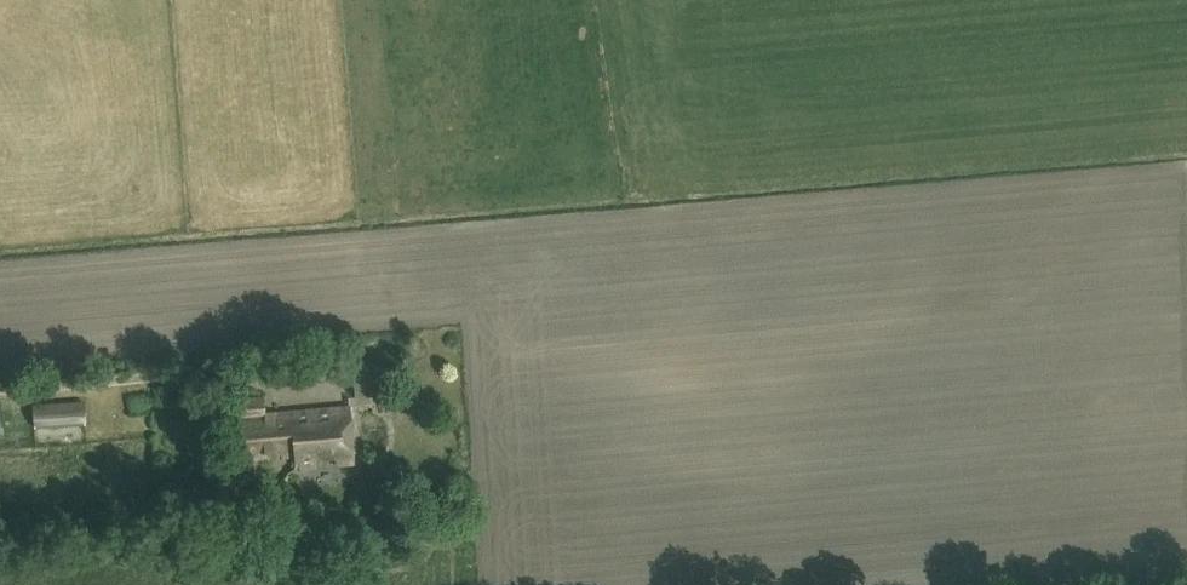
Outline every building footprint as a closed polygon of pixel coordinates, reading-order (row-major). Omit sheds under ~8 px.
[(151,412),(152,394),(136,394),(135,411),(151,412)] [(294,455),(295,467),(355,463),(351,405),(262,411),(261,394),(234,396),(238,458),(294,455)] [(35,428),(85,425),(83,401),(33,403),(35,428)]
